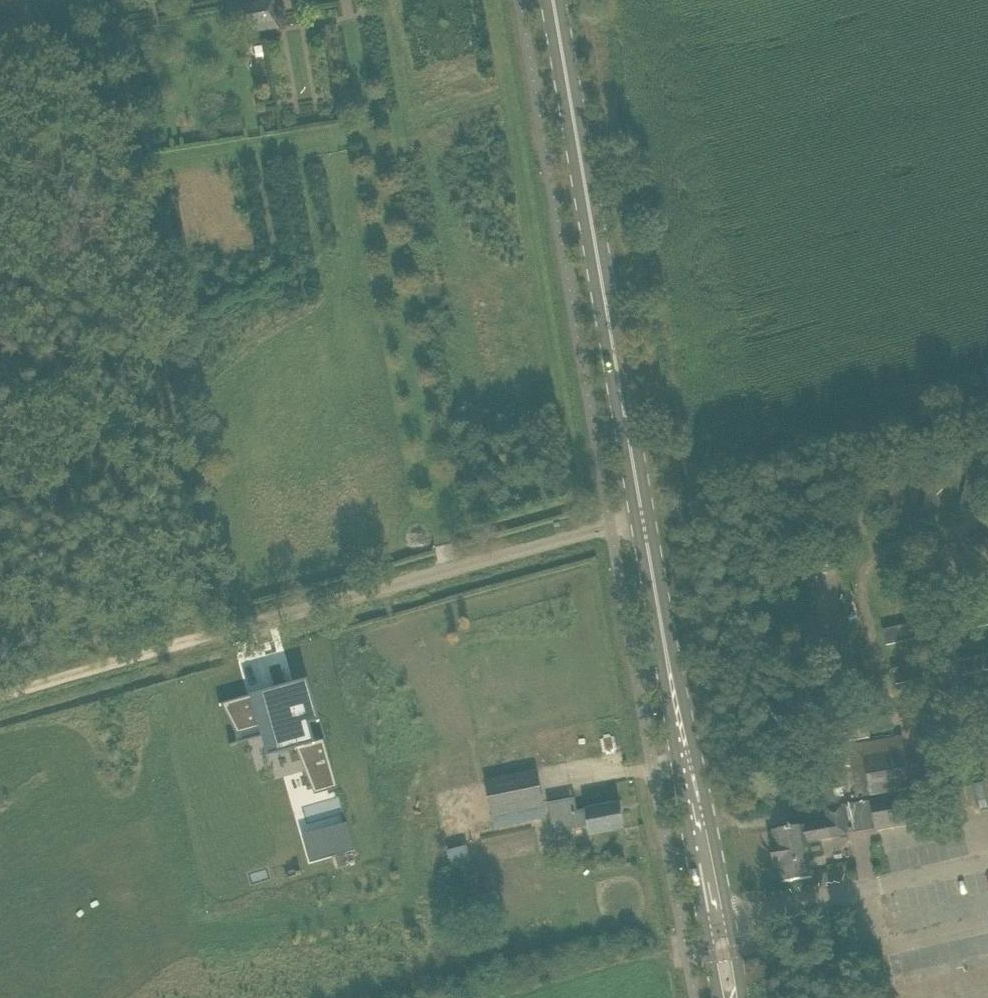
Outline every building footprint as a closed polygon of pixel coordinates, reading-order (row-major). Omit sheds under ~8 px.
[(272,1),(237,7),(242,34),(277,29),(272,1)] [(221,703),(219,704),(220,706),(221,706),(236,735),(269,726),(271,733),(271,734),(276,751),(277,754),(278,753),(294,749),(294,750),(295,750),(297,749),(304,765),(313,789),(333,783),(334,788),(336,787),(322,740),(315,742),(312,743),(310,734),(307,724),(313,722),(317,721),(307,687),(306,687),(306,688),(288,693),(286,686),(285,686),(223,704),(221,704),(221,703)] [(912,789),(905,749),(863,756),(870,796),(912,789)] [(536,771),(516,775),(485,782),(492,816),(493,816),(496,829),(546,819),(543,806),(543,805),(536,771)] [(871,801),(872,802),(876,830),(917,823),(912,794),(871,801)] [(549,804),(553,824),(546,825),(548,834),(589,827),(591,835),(623,829),(619,805),(576,813),(574,801),(575,800),(575,799),(549,804)] [(812,878),(807,844),(849,837),(848,834),(843,808),(824,812),(826,822),(773,831),(775,844),(771,844),(775,867),(779,866),(782,883),(812,878)] [(350,838),(329,844),(336,866),(356,860),(350,838)] [(449,850),(452,867),(470,863),(466,846),(449,850)]
